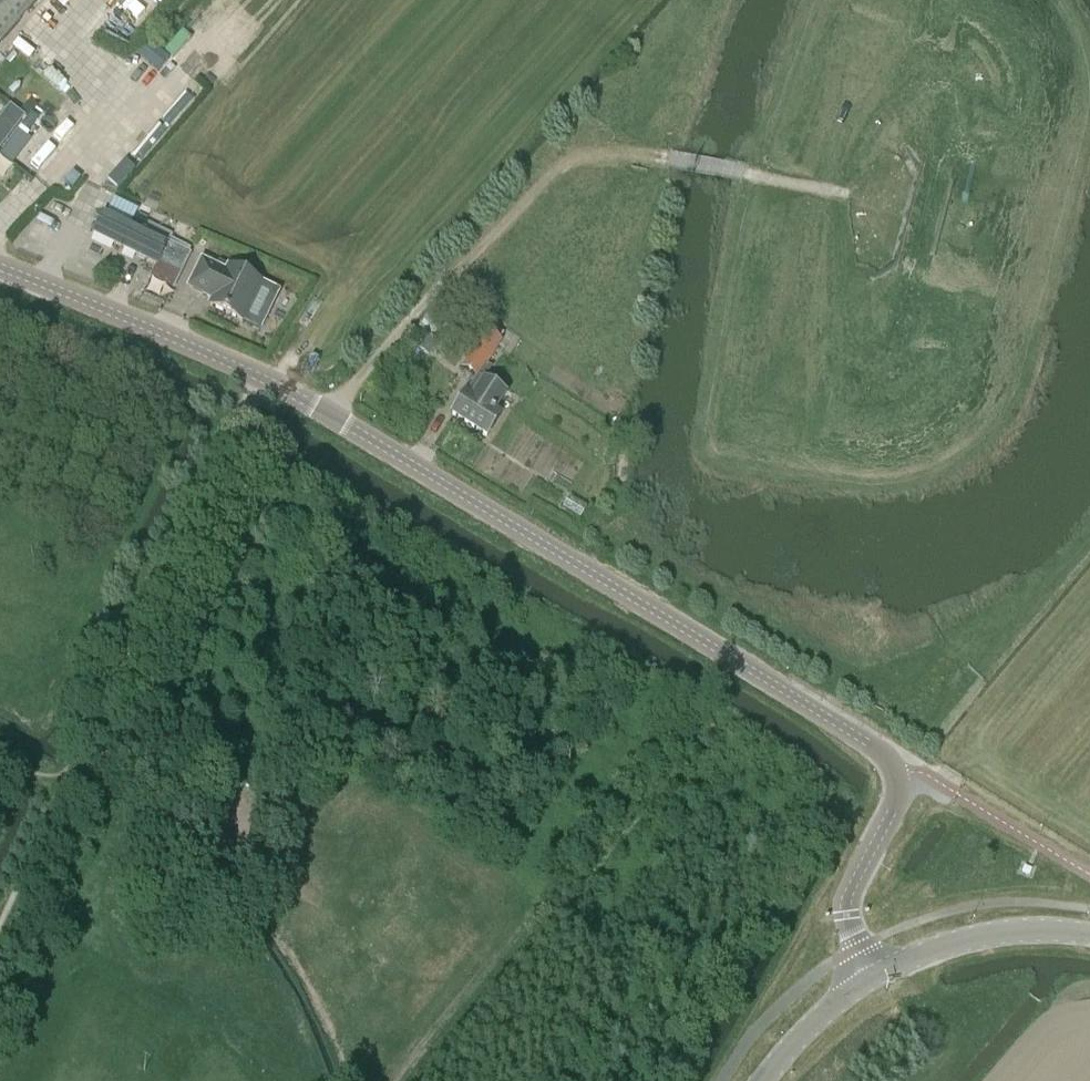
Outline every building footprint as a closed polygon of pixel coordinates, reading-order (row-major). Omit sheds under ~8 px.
[(35,0),(0,0),(0,41),(35,0)] [(0,153),(0,156),(11,164),(30,139),(17,130),(0,153)] [(36,131),(16,161),(38,176),(58,146),(36,131)] [(191,256),(104,215),(94,236),(159,266),(181,276),(191,256)] [(210,306),(241,322),(261,283),(229,267),(226,273),(202,261),(189,287),(213,299),(210,306)] [(491,324),(485,334),(463,369),(478,379),(500,343),(498,341),(504,332),(491,324)] [(495,412),(506,396),(485,382),(475,398),(467,393),(452,416),(486,438),(501,416),(495,412)]
